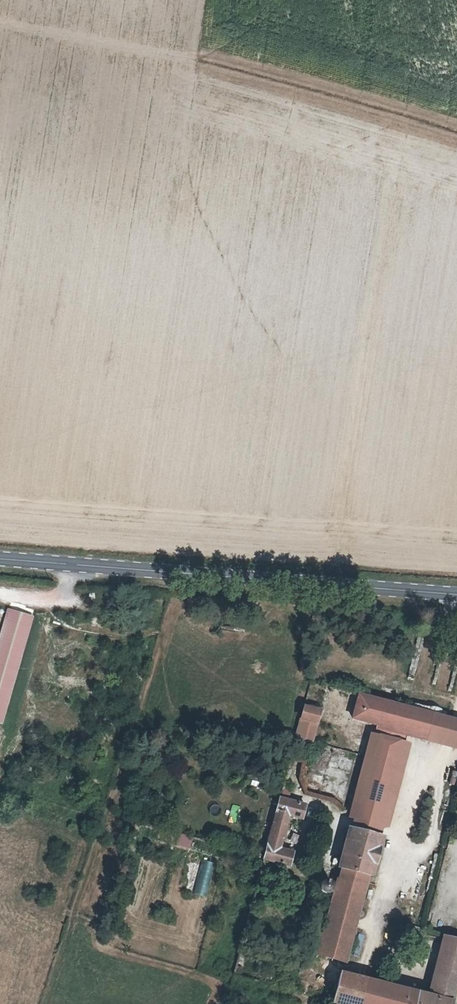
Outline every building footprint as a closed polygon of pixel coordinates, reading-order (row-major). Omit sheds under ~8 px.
[(12,612),(0,609),(0,653),(12,612)] [(352,716),(377,724),(384,699),(359,692),(352,716)] [(384,699),(377,724),(404,732),(441,742),(448,718),(384,699)] [(319,706),(301,701),(291,739),(309,744),(319,706)] [(456,747),(456,743),(456,721),(448,718),(441,742),(456,747)] [(377,724),(350,817),(377,824),(404,732),(377,724)] [(356,727),(355,732),(357,734),(359,735),(362,736),(364,735),(366,733),(368,730),(366,726),(359,725),(356,727)] [(287,849),(277,845),(287,811),(297,814),(301,802),(275,794),(258,854),(283,860),(287,849)] [(233,804),(228,820),(237,822),(242,807),(233,804)] [(377,824),(350,817),(348,822),(375,830),(377,824)] [(346,828),(373,836),(375,830),(348,822),(346,828)] [(346,828),(335,866),(359,873),(362,874),(373,836),(346,828)] [(188,850),(193,838),(178,832),(173,844),(188,850)] [(201,860),(193,895),(206,898),(214,862),(201,860)] [(331,879),(355,886),(359,873),(335,866),(331,879)] [(311,880),(310,883),(310,886),(312,889),(315,890),(318,890),(321,889),(323,888),(324,886),(324,884),(320,879),(314,878),(311,880)] [(355,886),(331,879),(308,955),(304,954),(299,971),(292,995),(322,1003),(344,1003),(350,985),(328,980),(355,886)] [(432,962),(452,968),(455,958),(456,950),(456,947),(438,942),(436,950),(432,962)] [(452,968),(432,962),(419,1003),(441,1003),(452,968)] [(386,997),(366,991),(350,985),(344,1003),(384,1003),(386,997)]
